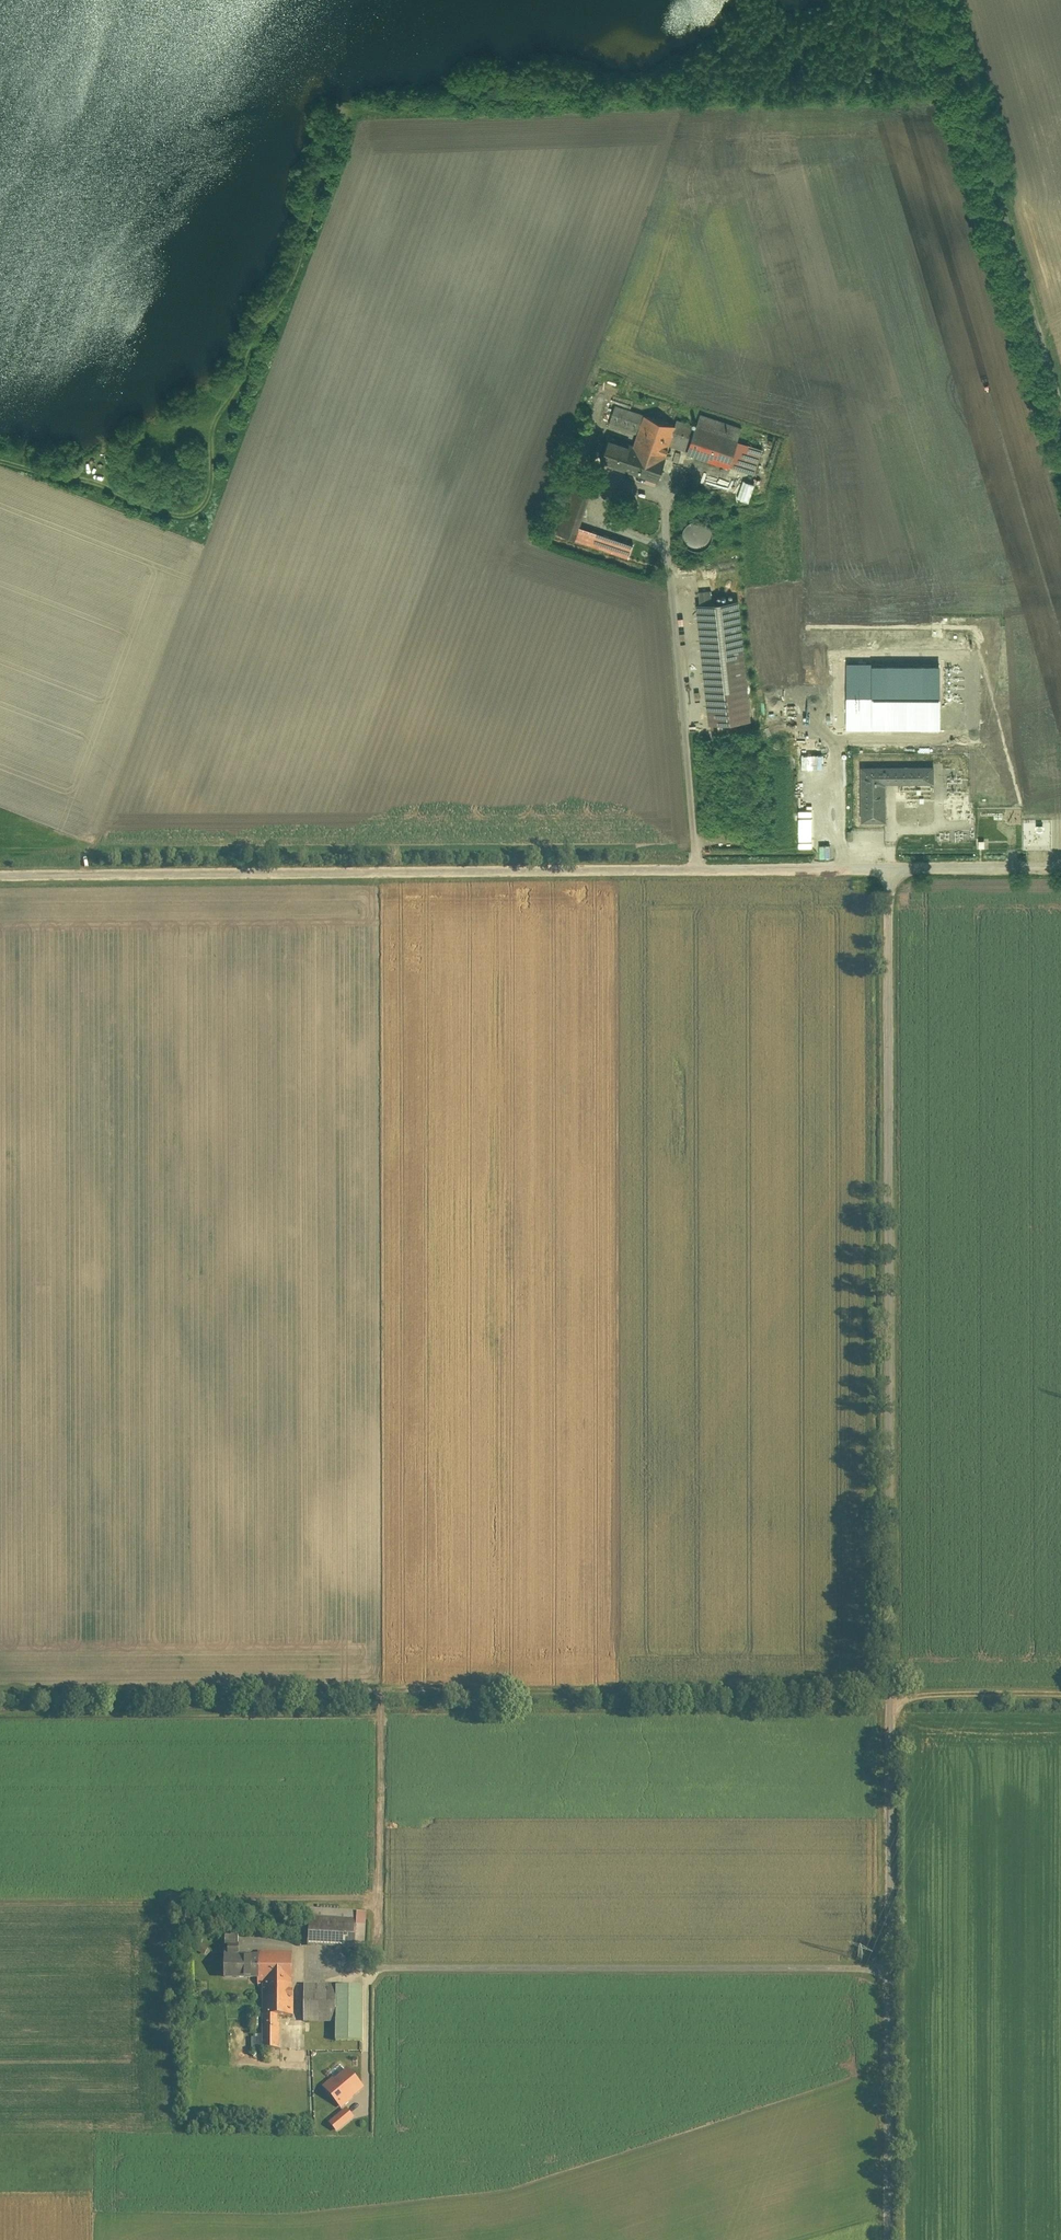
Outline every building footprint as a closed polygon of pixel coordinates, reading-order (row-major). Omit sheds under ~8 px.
[(634,445),(626,470),(658,481),(670,445),(754,473),(763,449),(738,441),(742,428),(701,414),(697,426),(677,420),(675,425),(615,405),(609,424),(638,433),(634,445)] [(601,462),(626,470),(634,445),(609,437),(601,462)] [(629,544),(570,525),(586,475),(568,470),(548,533),(624,558),(629,544)] [(697,522),(685,535),(698,546),(710,533),(697,522)] [(735,599),(690,604),(704,725),(749,720),(735,599)] [(993,637),(986,638),(987,649),(995,648),(993,637)] [(872,726),(873,665),(847,665),(847,726),(872,726)] [(872,726),(939,726),(939,665),(873,665),(872,726)] [(827,754),(802,754),(803,767),(827,767),(827,754)] [(860,768),(860,824),(889,824),(889,786),(934,785),(934,768),(860,768)] [(816,846),(816,809),(803,809),(803,846),(816,846)] [(303,1909),(301,1944),(358,1948),(361,1913),(303,1909)] [(253,1980),(254,2050),(275,2050),(274,2016),(288,2016),(287,1950),(215,1951),(216,1980),(253,1980)] [(357,1986),(297,1985),(296,2023),(328,2024),(327,2042),(356,2043),(357,1986)] [(362,2088),(347,2071),(335,2081),(333,2079),(324,2087),(342,2108),(351,2100),(350,2099),(362,2088)] [(337,2132),(352,2119),(346,2111),(330,2124),(337,2132)]
